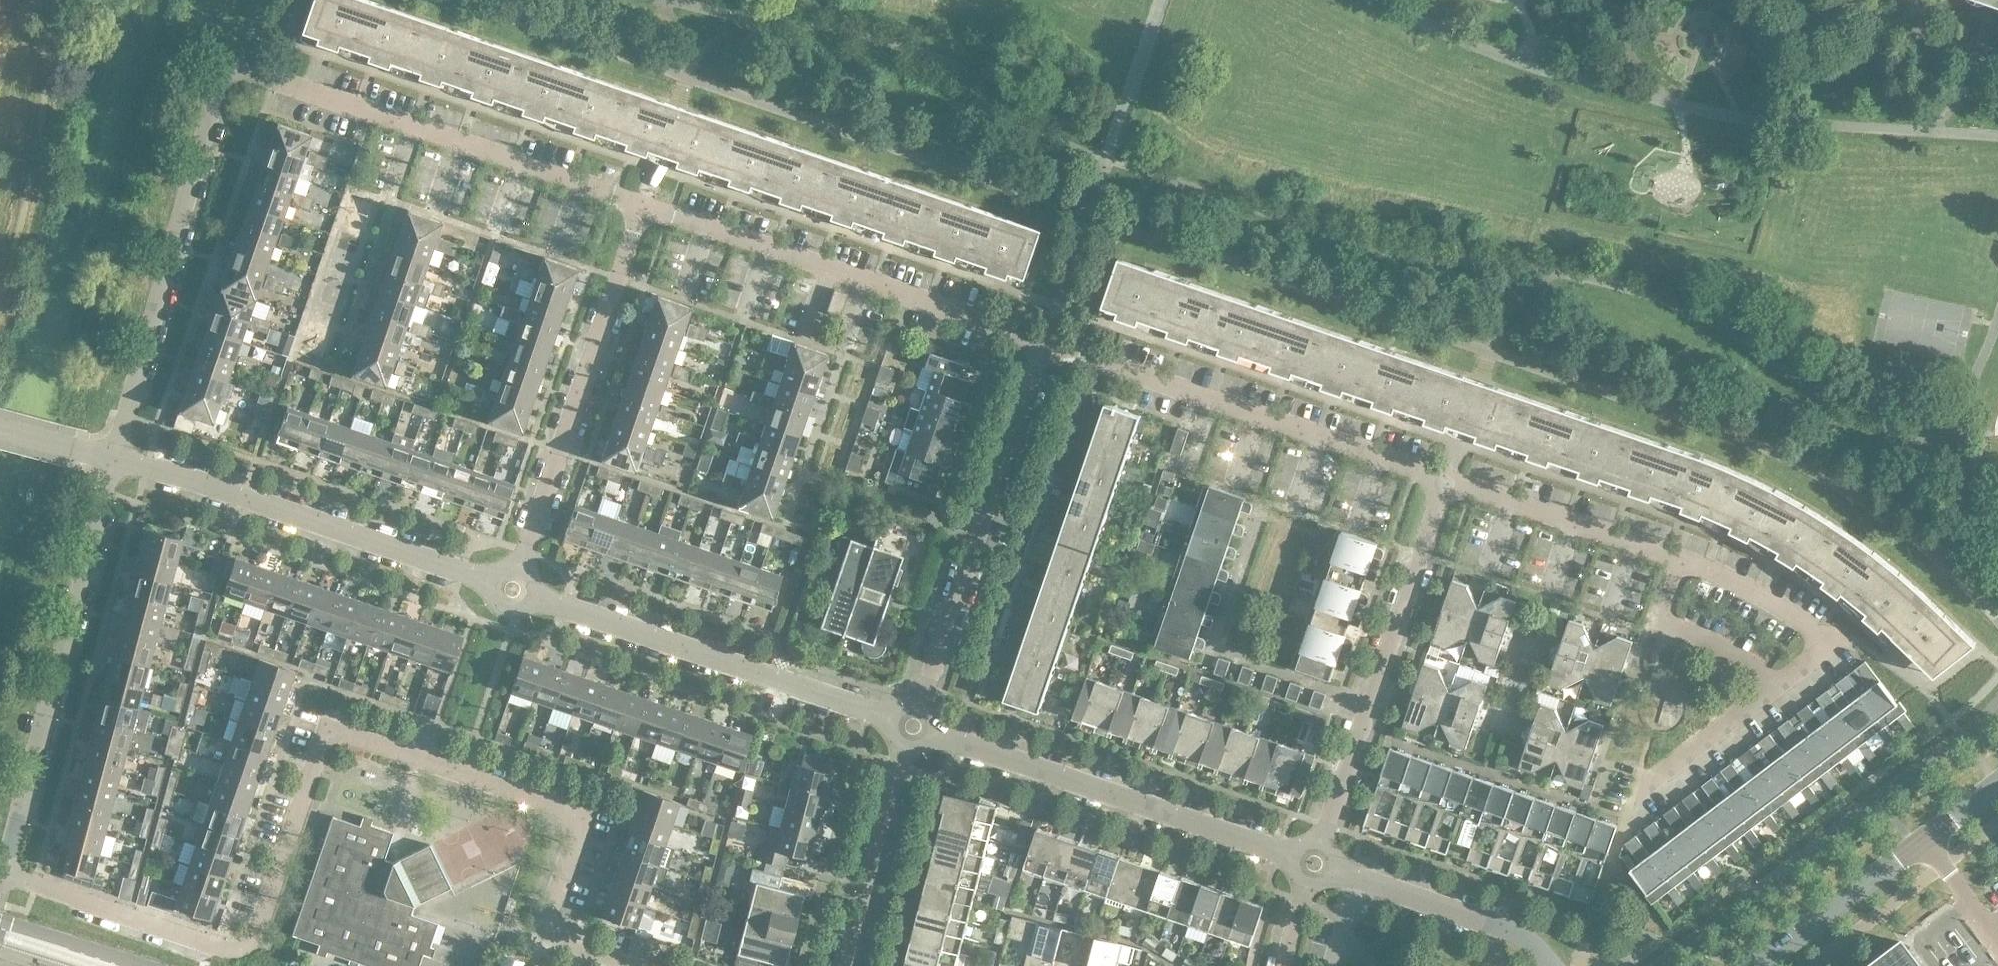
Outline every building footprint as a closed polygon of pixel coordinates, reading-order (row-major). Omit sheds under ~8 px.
[(316,34),(313,42),(334,49),(337,41),(367,52),(364,60),(385,67),(388,59),(418,69),(415,77),(436,84),(439,76),(469,86),(466,95),(487,102),(490,94),(520,104),(517,112),(538,119),(541,111),(571,121),(568,130),(589,137),(592,128),(622,139),(620,147),(697,174),(699,165),(730,176),(727,184),(748,191),(751,183),(781,193),(778,201),(799,209),(802,200),(832,211),(829,219),(850,226),(853,218),(883,228),(880,236),(901,243),(904,235),(934,246),(931,254),(952,261),(955,253),(985,263),(982,271),(1003,278),(1006,270),(1021,275),(1036,229),(367,0),(311,0),(301,29),(316,34)] [(276,123),(269,144),(303,156),(311,134),(276,123)] [(303,156),(269,144),(262,165),(307,180),(312,166),(305,163),(307,157),(303,156)] [(309,151),(307,157),(305,163),(312,166),(314,166),(318,154),(309,151)] [(327,157),(318,154),(314,166),(323,169),(327,157)] [(307,180),(262,165),(255,185),(289,197),(293,198),(291,204),(300,207),(304,195),(299,194),(300,190),(304,191),(307,180)] [(289,197),(255,185),(248,205),(282,217),(289,197)] [(313,198),(304,195),(300,207),(309,210),(313,198)] [(282,217),(248,205),(241,226),(275,238),(282,217)] [(441,221),(407,210),(400,230),(437,243),(435,249),(444,252),(448,240),(436,236),(441,221)] [(275,238),(241,226),(234,247),(268,258),(275,238)] [(437,243),(400,230),(392,252),(426,263),(432,248),(435,249),(437,243)] [(277,245),(286,248),(290,236),(281,233),(277,245)] [(299,239),(290,236),(286,248),(295,251),(299,239)] [(458,243),(448,240),(444,252),(454,255),(458,243)] [(268,258),(234,247),(227,267),(261,279),(268,258)] [(491,250),(488,261),(497,264),(500,254),(491,250)] [(426,263),(392,252),(386,272),(423,284),(421,290),(429,293),(430,293),(434,282),(422,277),(426,263)] [(577,268),(543,256),(536,277),(570,288),(577,268)] [(1120,310),(1118,317),(1138,324),(1141,317),(1171,327),(1169,335),(1189,342),(1192,334),(1222,345),(1220,352),(1241,360),(1244,352),(1274,362),(1271,370),(1292,377),(1295,370),(1325,380),(1323,387),(1343,395),(1346,387),(1376,397),(1374,405),(1396,413),(1399,405),(1429,415),(1427,423),(1498,447),(1500,440),(1531,450),(1528,458),(1549,465),(1551,457),(1582,468),(1579,475),(1600,482),(1603,475),(1633,485),(1630,493),(1652,500),(1654,492),(1685,503),(1682,510),(1701,518),(1705,511),(1734,524),(1731,531),(1749,540),(1753,533),(1781,549),(1777,556),(1795,567),(1800,560),(1826,578),(1822,585),(1839,597),(1844,591),(1869,611),(1864,617),(1878,630),(1890,642),(1894,638),(1934,676),(1975,644),(1918,588),(1900,572),(1874,551),(1854,537),(1826,518),(1805,505),(1776,489),(1754,478),(1723,465),(1701,456),(1155,269),(1120,257),(1103,304),(1120,310)] [(512,275),(521,278),(525,267),(516,264),(512,275)] [(261,279),(227,267),(220,288),(254,299),(261,279)] [(535,270),(525,267),(521,278),(531,281),(535,270)] [(423,284),(386,272),(378,293),(412,305),(413,304),(424,308),(429,293),(421,290),(423,284)] [(263,286),(272,289),(276,278),(267,275),(263,286)] [(570,288),(536,277),(529,298),(563,310),(570,288)] [(285,281),(276,278),(272,289),(281,292),(285,281)] [(443,285),(434,282),(430,293),(439,296),(443,285)] [(254,299),(220,288),(213,308),(247,320),(254,299)] [(825,313),(839,318),(847,294),(833,289),(825,313)] [(412,305),(378,293),(372,313),(406,325),(412,305)] [(690,306),(656,295),(649,315),(683,327),(690,306)] [(563,310),(529,298),(522,318),(556,330),(563,310)] [(498,317),(507,320),(511,308),(502,305),(498,317)] [(251,321),(247,320),(213,308),(206,329),(240,341),(245,326),(249,327),(251,321)] [(520,311),(511,308),(507,320),(509,320),(516,323),(518,317),(520,311)] [(406,325),(372,313),(364,334),(399,345),(406,325)] [(253,315),(251,321),(249,327),(258,330),(262,318),(253,315)] [(683,327),(649,315),(642,337),(676,349),(683,327)] [(556,330),(522,318),(518,317),(516,323),(509,320),(503,336),(515,340),(549,351),(556,330)] [(271,322),(262,318),(258,330),(267,333),(271,322)] [(407,332),(416,335),(420,323),(411,320),(407,332)] [(685,334),(694,337),(698,326),(689,322),(685,334)] [(429,326),(420,323),(416,335),(425,338),(429,326)] [(707,329),(698,326),(694,337),(703,340),(707,329)] [(240,341),(206,329),(199,350),(233,361),(240,341)] [(399,345),(364,334),(357,355),(391,367),(399,345)] [(676,349),(642,337),(635,357),(669,368),(676,349)] [(549,351),(515,340),(508,359),(542,371),(549,351)] [(827,353),(793,341),(785,362),(820,374),(827,353)] [(931,345),(928,352),(923,367),(932,370),(925,390),(960,401),(960,400),(970,373),(959,369),(961,364),(940,357),(943,349),(931,345)] [(484,358),(493,361),(497,349),(488,346),(484,358)] [(506,352),(497,349),(493,361),(502,364),(506,352)] [(762,360),(771,364),(775,352),(766,349),(762,360)] [(233,361),(199,350),(192,370),(226,382),(233,361)] [(784,355),(775,352),(771,364),(780,367),(784,355)] [(391,367),(357,355),(350,375),(384,387),(391,367)] [(235,368),(244,371),(248,360),(238,357),(235,368)] [(669,368),(635,357),(628,378),(662,390),(669,368)] [(542,371),(508,359),(501,380),(535,392),(542,371)] [(257,363),(248,360),(244,371),(253,374),(257,363)] [(393,373),(402,376),(406,364),(397,361),(393,373)] [(820,374),(785,362),(778,384),(812,395),(820,374)] [(415,368),(406,364),(402,376),(411,379),(415,368)] [(671,375),(680,379),(684,367),(675,364),(671,375)] [(893,369),(880,365),(877,373),(890,377),(893,369)] [(272,366),(270,373),(279,376),(282,369),(272,366)] [(693,370),(684,367),(680,379),(689,382),(693,370)] [(322,372),(310,368),(307,377),(319,381),(322,372)] [(226,382),(192,370),(185,391),(219,403),(226,382)] [(890,377),(877,373),(874,381),(887,385),(890,377)] [(268,375),(264,385),(274,388),(277,378),(268,375)] [(343,379),(331,375),(328,384),(340,388),(343,379)] [(662,390),(628,378),(621,398),(655,410),(662,390)] [(354,383),(343,379),(340,388),(352,392),(354,383)] [(535,392),(501,380),(493,402),(527,413),(535,392)] [(812,395),(778,384),(771,403),(805,415),(812,395)] [(470,399),(479,402),(483,391),(474,388),(470,399)] [(383,393),(371,389),(369,398),(380,402),(383,393)] [(748,402),(757,405),(761,393),(752,390),(748,402)] [(960,401),(925,390),(918,410),(953,422),(957,410),(965,413),(966,410),(967,411),(969,403),(960,400),(960,401)] [(219,403),(185,391),(178,411),(212,423),(219,403)] [(492,394),(483,391),(479,402),(488,405),(492,394)] [(259,393),(255,405),(267,409),(271,397),(259,393)] [(395,397),(383,393),(380,402),(392,406),(395,397)] [(770,396),(761,393),(757,405),(766,408),(770,396)] [(1078,395),(1073,410),(1078,411),(1083,396),(1078,395)] [(655,410),(621,398),(614,419),(648,431),(655,410)] [(527,413),(493,402),(487,422),(521,433),(527,413)] [(425,407),(413,403),(410,412),(422,416),(425,407)] [(805,415),(771,403),(764,425),(798,437),(805,415)] [(1107,404),(1107,405),(1007,696),(1018,700),(1018,702),(1018,703),(1019,704),(1020,706),(1021,706),(1022,706),(1024,706),(1025,705),(1026,705),(1027,704),(1027,703),(1028,703),(1027,706),(1040,710),(1140,415),(1107,404)] [(657,417),(666,420),(669,408),(660,405),(657,417)] [(275,440),(296,448),(308,414),(286,406),(275,440)] [(879,410),(866,406),(863,414),(876,418),(879,410)] [(437,411),(425,407),(422,416),(434,420),(437,411)] [(902,427),(903,427),(946,442),(946,443),(954,446),(957,439),(956,438),(957,436),(949,433),(953,422),(918,410),(909,407),(902,427)] [(679,411),(669,408),(666,420),(675,423),(679,411)] [(328,421),(308,414),(296,448),(317,455),(328,421)] [(876,418),(863,414),(860,422),(873,426),(876,418)] [(466,421),(454,417),(451,426),(463,430),(466,421)] [(648,431),(614,419),(606,441),(641,452),(644,453),(646,447),(648,447),(648,444),(644,443),(648,431)] [(349,428),(328,421),(317,455),(337,462),(349,428)] [(478,425),(466,421),(463,430),(475,434),(478,425)] [(798,437),(764,425),(757,445),(791,456),(798,437)] [(1068,425),(1063,440),(1068,442),(1073,427),(1068,425)] [(946,442),(903,427),(896,447),(905,450),(904,451),(939,463),(939,464),(947,467),(950,459),(949,459),(950,457),(942,454),(946,443),(946,442)] [(369,435),(349,428),(337,462),(358,469),(369,435)] [(1180,455),(1188,432),(1178,428),(1170,451),(1180,455)] [(507,435),(495,431),(492,440),(504,444),(507,435)] [(393,432),(390,442),(378,476),(399,483),(411,449),(414,439),(393,432)] [(734,443),(743,446),(747,435),(738,432),(734,443)] [(390,442),(369,435),(358,469),(378,476),(390,442)] [(519,439),(507,435),(504,444),(516,448),(519,439)] [(756,438),(747,435),(743,446),(752,449),(756,438)] [(1063,440),(1057,455),(1062,457),(1068,442),(1063,440)] [(641,452),(606,441),(600,460),(634,472),(641,452)] [(686,444),(682,455),(691,458),(695,447),(686,444)] [(791,456),(757,445),(750,465),(784,477),(791,456)] [(434,446),(431,456),(419,490),(440,497),(452,463),(455,453),(434,446)] [(646,447),(644,453),(642,458),(651,461),(655,450),(648,447),(646,447)] [(935,474),(939,464),(939,463),(904,451),(905,450),(896,447),(884,482),(928,497),(929,496),(933,497),(937,486),(940,487),(943,480),(942,479),(943,477),(935,474)] [(431,456),(411,449),(399,483),(419,490),(431,456)] [(702,449),(698,459),(709,463),(713,453),(702,449)] [(665,453),(655,450),(651,461),(661,464),(665,453)] [(863,456),(850,452),(844,468),(857,473),(863,456)] [(739,462),(734,476),(732,476),(728,488),(738,491),(739,486),(743,487),(777,499),(784,477),(750,465),(739,462)] [(472,470),(452,463),(440,497),(460,504),(472,470)] [(610,470),(598,466),(595,475),(607,479),(610,470)] [(1175,473),(1163,469),(1161,477),(1172,481),(1175,473)] [(492,477),(472,470),(460,504),(481,511),(492,477)] [(622,475),(610,470),(607,479),(619,483),(622,475)] [(1052,470),(1047,485),(1052,487),(1057,472),(1052,470)] [(719,485),(728,488),(732,476),(723,473),(719,485)] [(514,484),(492,477),(481,511),(502,518),(514,484)] [(650,484),(639,480),(636,489),(648,493),(650,484)] [(663,489),(650,484),(648,493),(659,497),(663,489)] [(1047,485),(1042,500),(1047,502),(1052,487),(1047,485)] [(1158,493),(1169,497),(1172,489),(1161,485),(1158,493)] [(1245,497),(1209,485),(1201,509),(1237,521),(1241,509),(1250,512),(1252,507),(1252,505),(1252,504),(1252,503),(1251,502),(1250,501),(1249,500),(1245,499),(1245,497)] [(777,499),(743,487),(736,507),(770,518),(777,499)] [(692,498),(680,494),(677,503),(689,507),(692,498)] [(704,503),(692,498),(689,507),(701,511),(704,503)] [(1158,498),(1155,509),(1163,511),(1167,501),(1158,498)] [(595,512),(574,505),(562,539),(584,546),(595,512)] [(1161,512),(1150,508),(1148,516),(1159,520),(1161,512)] [(733,513),(721,509),(718,517),(730,521),(733,513)] [(1237,521),(1201,509),(1193,531),(1229,544),(1233,531),(1243,535),(1244,530),(1244,529),(1245,528),(1244,527),(1244,526),(1243,524),(1242,524),(1241,523),(1237,521)] [(616,519),(595,512),(584,546),(604,553),(616,519)] [(745,517),(733,513),(730,521),(742,525),(745,517)] [(1037,516),(1031,531),(1036,533),(1042,518),(1037,516)] [(1159,520),(1148,516),(1145,523),(1156,527),(1159,520)] [(636,526),(616,519),(604,553),(625,560),(636,526)] [(660,523),(657,533),(645,567),(666,574),(677,540),(681,531),(660,523)] [(774,527),(762,523),(759,531),(771,535),(774,527)] [(657,533),(636,526),(625,560),(645,567),(657,533)] [(803,537),(774,527),(771,535),(800,545),(803,537)] [(145,530),(139,552),(176,561),(182,540),(145,530)] [(1377,543),(1342,530),(1334,554),(1369,566),(1373,554),(1383,557),(1385,552),(1385,550),(1385,549),(1384,548),(1384,547),(1383,546),(1382,545),(1377,544),(1377,543)] [(1031,531),(1026,546),(1031,548),(1036,533),(1031,531)] [(1141,538),(1152,542),(1155,535),(1143,531),(1141,538)] [(1229,544),(1193,531),(1186,554),(1221,566),(1225,554),(1235,557),(1237,553),(1237,551),(1237,550),(1236,548),(1236,547),(1235,546),(1233,546),(1229,544)] [(844,553),(834,582),(857,590),(872,546),(842,536),(841,537),(844,553)] [(698,547),(677,540),(666,574),(686,581),(698,547)] [(1136,552),(1152,557),(1156,546),(1140,541),(1136,552)] [(902,557),(872,546),(857,590),(891,602),(893,597),(889,596),(893,584),(895,585),(901,569),(898,568),(902,557)] [(719,554),(698,547),(686,581),(707,588),(719,554)] [(176,561),(139,552),(134,573),(171,582),(176,561)] [(739,561),(719,554),(707,588),(727,595),(739,561)] [(1146,557),(1135,554),(1132,561),(1143,565),(1146,557)] [(1221,566),(1186,554),(1178,577),(1213,589),(1218,577),(1227,580),(1229,575),(1229,573),(1229,572),(1228,571),(1227,569),(1226,568),(1221,567),(1221,566)] [(1369,566),(1334,554),(1326,577),(1361,589),(1366,577),(1375,580),(1377,574),(1377,573),(1377,572),(1377,571),(1376,570),(1375,569),(1374,568),(1369,566)] [(213,556),(209,570),(217,572),(220,558),(213,556)] [(223,594),(244,601),(256,565),(235,558),(223,594)] [(759,568),(739,561),(727,595),(748,602),(759,568)] [(1143,565),(1132,561),(1129,569),(1141,573),(1143,565)] [(1021,562),(1016,577),(1021,579),(1026,563),(1021,562)] [(277,572),(256,565),(244,601),(264,608),(277,572)] [(781,575),(759,568),(748,602),(769,609),(781,575)] [(217,572),(209,570),(205,585),(213,587),(217,572)] [(297,579),(277,572),(264,608),(285,615),(297,579)] [(171,582),(134,573),(128,593),(165,603),(171,582)] [(808,574),(806,582),(821,588),(824,579),(808,574)] [(1016,577),(1011,592),(1016,594),(1021,579),(1016,577)] [(1213,589),(1178,577),(1170,600),(1206,612),(1210,599),(1219,603),(1221,597),(1221,596),(1221,595),(1221,594),(1220,592),(1219,591),(1218,591),(1213,589)] [(1361,589),(1326,577),(1318,599),(1354,612),(1358,599),(1367,603),(1369,597),(1369,595),(1369,594),(1368,593),(1368,592),(1366,591),(1361,589)] [(317,586),(297,579),(285,615),(305,622),(317,586)] [(1452,579),(1441,611),(1473,622),(1478,608),(1467,586),(1468,585),(1452,579)] [(857,590),(834,582),(828,600),(827,601),(826,602),(825,603),(824,604),(823,605),(823,607),(822,608),(822,610),(822,611),(822,613),(822,614),(822,617),(819,627),(842,634),(857,590)] [(338,593),(317,586),(305,622),(326,629),(338,593)] [(891,602),(857,590),(842,634),(851,638),(852,635),(862,638),(861,641),(860,647),(863,653),(868,656),(875,656),(880,654),(884,649),(884,642),(881,637),(876,633),(886,605),(889,607),(891,602)] [(165,603),(128,593),(123,614),(159,624),(165,603)] [(359,600),(338,593),(326,629),(346,636),(359,600)] [(1500,597),(1478,608),(1473,622),(1505,633),(1516,601),(1500,596),(1500,597)] [(202,597),(198,612),(206,614),(209,600),(202,597)] [(1131,603),(1119,599),(1117,606),(1128,610),(1131,603)] [(1354,612),(1318,599),(1310,622),(1346,634),(1350,622),(1360,625),(1362,620),(1362,619),(1361,618),(1361,617),(1361,616),(1360,615),(1359,614),(1358,614),(1354,612)] [(379,607),(359,600),(346,636),(367,643),(379,607)] [(1206,612),(1170,600),(1162,622),(1198,634),(1202,622),(1212,625),(1213,620),(1213,618),(1213,617),(1213,616),(1212,615),(1211,614),(1210,614),(1206,612)] [(1128,610),(1117,606),(1114,614),(1125,618),(1128,610)] [(400,614),(379,607),(367,643),(388,650),(400,614)] [(1006,607),(1000,622),(1005,624),(1011,609),(1006,607)] [(1473,622),(1441,611),(1430,643),(1446,648),(1446,647),(1468,636),(1473,622)] [(206,614),(198,612),(194,626),(202,629),(206,614)] [(159,624),(123,614),(117,635),(154,645),(159,624)] [(420,621),(400,614),(388,650),(408,657),(420,621)] [(1569,619),(1558,651),(1590,662),(1595,647),(1584,626),(1584,624),(1569,619)] [(441,628),(420,621),(408,657),(428,664),(441,628)] [(1000,622),(995,637),(1000,639),(1005,624),(1000,622)] [(1198,634),(1162,622),(1154,646),(1190,658),(1191,657),(1190,657),(1194,645),(1204,648),(1206,643),(1206,641),(1206,640),(1205,639),(1204,637),(1203,636),(1198,635),(1198,634)] [(1346,634),(1310,622),(1303,645),(1338,657),(1342,645),(1352,648),(1354,643),(1354,641),(1354,640),(1353,639),(1353,638),(1352,637),(1351,636),(1346,635),(1346,634)] [(1505,633),(1473,622),(1468,636),(1479,658),(1478,659),(1494,665),(1505,633)] [(462,635),(441,628),(428,664),(450,671),(462,635)] [(218,630),(216,638),(230,642),(232,635),(218,630)] [(154,645),(117,635),(112,656),(148,666),(154,645)] [(246,640),(232,635),(230,642),(244,647),(246,640)] [(1616,637),(1595,647),(1590,662),(1621,673),(1632,641),(1617,636),(1616,637)] [(191,639),(187,654),(194,656),(198,641),(191,639)] [(259,644),(256,652),(271,656),(273,649),(259,644)] [(1122,648),(1111,644),(1109,651),(1120,655),(1122,648)] [(1338,657),(1303,645),(1295,668),(1330,681),(1331,679),(1335,668),(1344,671),(1346,666),(1346,665),(1346,664),(1346,662),(1345,660),(1344,660),(1343,659),(1338,657)] [(211,650),(203,648),(199,662),(207,664),(211,650)] [(1134,652),(1122,648),(1120,655),(1131,659),(1134,652)] [(287,654),(273,649),(271,656),(285,661),(287,654)] [(1590,662),(1558,651),(1547,683),(1563,688),(1563,687),(1585,676),(1590,662)] [(990,653),(985,668),(990,670),(995,655),(990,653)] [(194,656),(187,654),(183,668),(191,670),(194,656)] [(148,666),(112,656),(106,677),(143,687),(148,666)] [(544,663),(522,656),(510,692),(531,699),(544,663)] [(1219,657),(1216,665),(1227,669),(1230,661),(1219,657)] [(300,658),(297,666),(311,670),(314,663),(300,658)] [(294,671),(258,659),(251,680),(287,692),(294,671)] [(1168,663),(1156,659),(1154,667),(1165,671),(1168,663)] [(1896,703),(1865,661),(1854,669),(1869,688),(1860,694),(1859,695),(1884,727),(1884,726),(1897,717),(1903,725),(1910,720),(1903,712),(1906,710),(1899,701),(1896,703)] [(207,664),(199,662),(195,677),(203,679),(207,664)] [(1424,662),(1413,694),(1445,705),(1450,691),(1440,669),(1440,668),(1424,662)] [(1621,673),(1590,662),(1585,676),(1596,698),(1595,699),(1611,704),(1621,673)] [(328,668),(314,663),(311,670),(326,675),(328,668)] [(564,670),(544,663),(531,699),(552,706),(564,670)] [(1179,667),(1168,663),(1165,671),(1177,675),(1179,667)] [(1227,669),(1216,665),(1213,672),(1225,676),(1227,669)] [(1254,669),(1243,665),(1240,673),(1251,677),(1254,669)] [(985,668),(979,683),(985,685),(990,670),(985,668)] [(584,677),(564,670),(552,706),(572,713),(584,677)] [(1251,677),(1240,673),(1237,681),(1249,684),(1251,677)] [(1278,677),(1266,674),(1264,681),(1275,685),(1278,677)] [(1213,679),(1202,675),(1199,683),(1211,686),(1213,679)] [(1860,694),(1845,675),(1826,690),(1841,709),(1840,709),(1865,741),(1878,731),(1884,740),(1891,735),(1884,726),(1884,727),(1859,695),(1860,694)] [(143,687),(106,677),(101,698),(137,708),(143,687)] [(605,684),(584,677),(572,713),(593,720),(605,684)] [(1072,717),(1096,725),(1110,685),(1086,677),(1072,717)] [(339,678),(337,686),(351,690),(353,683),(339,678)] [(1225,683),(1213,679),(1211,686),(1222,690),(1225,683)] [(1471,680),(1450,691),(1445,705),(1476,716),(1487,684),(1472,679),(1471,680)] [(287,692),(251,680),(244,701),(280,713),(287,692)] [(180,681),(176,696),(183,698),(187,683),(180,681)] [(1275,685),(1264,681),(1261,689),(1273,693),(1275,685)] [(1302,686),(1290,682),(1288,689),(1299,693),(1302,686)] [(368,688),(353,683),(351,690),(365,695),(368,688)] [(626,691),(605,684),(593,720),(613,727),(626,691)] [(385,685),(383,690),(393,693),(395,688),(385,685)] [(1133,693),(1110,685),(1096,725),(1119,733),(1133,693)] [(1299,693),(1288,689),(1285,697),(1296,701),(1299,693)] [(199,692),(192,690),(188,704),(196,706),(199,692)] [(1325,694),(1314,690),(1312,697),(1323,701),(1325,694)] [(1841,709),(1826,690),(1816,698),(1830,717),(1822,723),(1821,724),(1845,756),(1846,755),(1858,746),(1865,754),(1872,749),(1865,741),(1840,709),(1841,709)] [(646,698),(626,691),(613,727),(634,734),(646,698)] [(1061,691),(1058,701),(1072,706),(1075,696),(1061,691)] [(1259,694),(1247,691),(1245,698),(1256,702),(1259,694)] [(380,692),(377,699),(392,704),(394,697),(380,692)] [(426,693),(419,714),(434,719),(441,698),(426,693)] [(1155,701),(1133,693),(1119,733),(1141,741),(1155,701)] [(1270,698),(1259,694),(1256,702),(1267,706),(1270,698)] [(1445,705),(1413,694),(1402,726),(1418,731),(1418,730),(1440,719),(1445,705)] [(183,698),(176,696),(172,710),(179,712),(183,698)] [(409,702),(394,697),(392,704),(406,709),(409,702)] [(1323,701),(1312,697),(1309,705),(1320,709),(1323,701)] [(137,708),(101,698),(95,719),(132,729),(137,708)] [(667,705),(646,698),(634,734),(654,741),(667,705)] [(280,713),(244,701),(237,721),(273,733),(280,713)] [(1178,709),(1155,701),(1141,741),(1164,749),(1178,709)] [(1540,702),(1529,734),(1561,745),(1566,731),(1555,709),(1556,708),(1540,702)] [(196,706),(188,704),(184,719),(192,721),(196,706)] [(1822,723),(1807,704),(1788,719),(1803,738),(1802,738),(1826,770),(1827,770),(1839,760),(1846,769),(1853,764),(1846,755),(1845,756),(1821,724),(1822,723)] [(687,712),(667,705),(654,741),(675,748),(687,712)] [(1476,716),(1445,705),(1440,719),(1450,741),(1450,742),(1466,748),(1476,716)] [(1304,710),(1292,706),(1290,714),(1301,718),(1304,710)] [(1201,716),(1178,709),(1164,749),(1187,756),(1201,716)] [(1315,714),(1304,710),(1301,718),(1313,722),(1315,714)] [(707,719),(687,712),(675,748),(695,755),(707,719)] [(1223,724),(1201,716),(1187,756),(1210,764),(1223,724)] [(132,729),(95,719),(89,740),(126,750),(132,729)] [(728,726),(707,719),(695,755),(716,762),(728,726)] [(1588,720),(1566,731),(1561,745),(1593,756),(1604,724),(1588,719),(1588,720)] [(1803,738),(1788,719),(1778,727),(1792,746),(1784,752),(1783,753),(1807,785),(1808,784),(1820,775),(1827,783),(1833,778),(1827,770),(1826,770),(1802,738),(1803,738)] [(273,733),(237,721),(230,742),(266,754),(273,733)] [(1246,732),(1223,724),(1210,764),(1232,772),(1246,732)] [(171,726),(167,741),(175,743),(178,728),(171,726)] [(749,734),(728,726),(716,762),(737,770),(749,734)] [(186,730),(178,728),(175,743),(182,745),(186,730)] [(511,737),(496,732),(494,739),(508,744),(511,737)] [(1269,740),(1246,732),(1232,772),(1255,780),(1269,740)] [(1784,752),(1769,733),(1750,748),(1764,767),(1788,799),(1789,799),(1801,789),(1808,798),(1814,793),(1808,784),(1807,785),(1783,753),(1784,752)] [(1561,745),(1529,734),(1519,766),(1534,771),(1534,770),(1556,759),(1561,745)] [(126,750),(89,740),(84,761),(120,771),(126,750)] [(1291,747),(1269,740),(1255,780),(1278,788),(1291,747)] [(175,743),(167,741),(163,755),(171,757),(175,743)] [(524,741),(521,749),(536,754),(538,746),(524,741)] [(266,754),(230,742),(223,762),(259,774),(266,754)] [(182,745),(175,743),(171,757),(178,759),(182,745)] [(1450,751),(1459,754),(1461,748),(1452,745),(1450,751)] [(1593,756),(1561,745),(1556,759),(1567,781),(1567,782),(1582,787),(1593,756)] [(552,751),(538,746),(536,754),(550,758),(552,751)] [(1315,755),(1291,747),(1278,788),(1301,796),(1315,755)] [(1389,748),(1363,825),(1384,832),(1389,819),(1373,813),(1383,789),(1397,796),(1411,755),(1389,748)] [(1764,767),(1750,748),(1739,756),(1754,775),(1745,781),(1745,782),(1769,814),(1770,813),(1782,804),(1788,812),(1795,807),(1789,799),(1788,799),(1764,767)] [(795,765),(789,786),(829,796),(832,784),(827,782),(829,773),(824,772),(828,760),(803,753),(799,766),(795,765)] [(565,755),(562,763),(576,768),(579,760),(565,755)] [(1431,762),(1411,755),(1397,796),(1389,819),(1384,832),(1405,839),(1409,826),(1393,820),(1403,796),(1417,803),(1431,762)] [(750,756),(746,770),(760,774),(764,760),(750,756)] [(593,765),(579,760),(576,768),(591,772),(593,765)] [(120,771),(84,761),(78,782),(115,792),(120,771)] [(1501,761),(1499,769),(1506,771),(1509,763),(1501,761)] [(259,774),(223,762),(216,783),(252,795),(259,774)] [(1452,769),(1431,762),(1417,803),(1409,826),(1405,839),(1425,846),(1430,833),(1414,827),(1424,802),(1438,810),(1452,769)] [(1745,781),(1731,762),(1720,770),(1735,789),(1726,796),(1750,828),(1763,818),(1769,827),(1776,822),(1770,813),(1769,814),(1745,782),(1745,781)] [(605,771),(611,773),(620,776),(622,768),(608,764),(605,771)] [(157,765),(153,780),(161,782),(165,767),(157,765)] [(636,773),(622,768),(620,776),(634,781),(636,773)] [(1472,776),(1452,769),(1438,810),(1430,833),(1425,846),(1446,853),(1450,840),(1434,834),(1444,809),(1458,817),(1472,776)] [(177,776),(169,774),(165,789),(173,791),(177,776)] [(1493,783),(1472,776),(1458,817),(1450,840),(1446,853),(1466,860),(1471,847),(1455,841),(1465,817),(1479,824),(1493,783)] [(1726,796),(1712,777),(1693,791),(1707,810),(1706,811),(1731,843),(1731,842),(1744,833),(1750,841),(1757,836),(1750,828),(1726,796)] [(649,778),(646,785),(660,790),(663,782),(649,778)] [(161,782),(153,780),(150,794),(157,796),(161,782)] [(115,792),(78,782),(73,803),(109,813),(115,792)] [(677,787),(663,782),(660,790),(675,795),(677,787)] [(252,795),(216,783),(209,803),(245,816),(252,795)] [(1513,790),(1493,783),(1479,824),(1471,847),(1466,860),(1487,868),(1492,854),(1475,849),(1486,824),(1499,831),(1513,790)] [(735,786),(733,794),(750,798),(752,790),(735,786)] [(829,796),(789,786),(784,807),(818,816),(820,807),(826,809),(829,796)] [(173,791),(165,789),(162,803),(169,806),(173,791)] [(678,802),(642,790),(635,812),(671,824),(678,802)] [(1534,797),(1513,790),(1499,831),(1492,854),(1487,868),(1507,875),(1512,861),(1496,855),(1506,831),(1520,838),(1534,797)] [(1707,810),(1693,791),(1682,799),(1697,818),(1688,825),(1687,825),(1712,857),(1725,847),(1731,856),(1738,851),(1731,842),(1731,843),(1706,811),(1707,810)] [(733,794),(731,802),(748,807),(750,798),(733,794)] [(953,794),(948,810),(993,822),(998,805),(995,804),(996,801),(979,796),(979,797),(981,797),(979,800),(953,794)] [(688,797),(687,799),(685,805),(699,810),(702,802),(688,797)] [(1554,804),(1534,797),(1520,838),(1512,861),(1507,875),(1528,881),(1532,868),(1516,862),(1527,838),(1540,845),(1554,804)] [(716,807),(702,802),(699,810),(714,814),(716,807)] [(109,813),(73,803),(67,824),(104,833),(109,813)] [(245,816),(209,803),(202,824),(238,836),(245,816)] [(1575,811),(1554,804),(1540,845),(1532,868),(1528,881),(1548,888),(1553,875),(1537,869),(1547,845),(1561,852),(1575,811)] [(1688,825),(1673,806),(1663,814),(1677,833),(1669,839),(1668,840),(1693,872),(1693,871),(1706,862),(1712,870),(1719,865),(1712,857),(1687,825),(1688,825)] [(146,807),(142,821),(150,823),(154,809),(146,807)] [(818,816),(784,807),(779,828),(813,837),(818,816)] [(993,822),(948,810),(943,820),(945,821),(945,822),(946,823),(944,827),(989,838),(993,822)] [(1595,818),(1575,811),(1561,852),(1553,875),(1548,888),(1569,895),(1573,882),(1557,876),(1567,852),(1581,859),(1595,818)] [(671,824),(635,812),(628,832),(664,844),(671,824)] [(166,818),(158,816),(154,830),(162,832),(166,818)] [(297,900),(294,910),(299,912),(291,935),(318,944),(315,953),(325,956),(326,952),(348,959),(347,964),(353,965),(357,965),(358,963),(368,965),(418,965),(422,954),(431,957),(434,947),(430,946),(438,923),(411,914),(414,905),(450,887),(429,844),(392,862),(384,859),(393,832),(370,824),(372,819),(362,816),(359,825),(331,816),(324,838),(319,837),(316,847),(320,848),(313,870),(308,869),(305,878),(310,880),(302,902),(297,900)] [(1617,825),(1595,818),(1581,859),(1573,882),(1569,895),(1590,903),(1595,889),(1578,884),(1588,859),(1602,866),(1617,825)] [(1023,820),(1019,831),(1028,834),(1032,823),(1023,820)] [(1669,839),(1654,820),(1644,828),(1649,836),(1641,842),(1650,854),(1649,854),(1673,886),(1674,886),(1686,876),(1693,885),(1700,880),(1693,871),(1693,872),(1668,840),(1669,839)] [(150,823),(142,821),(138,836),(146,838),(150,823)] [(104,833),(67,824),(62,845),(98,854),(104,833)] [(238,836),(202,824),(195,844),(231,857),(238,836)] [(715,824),(712,838),(719,840),(723,826),(715,824)] [(989,838),(944,827),(943,831),(942,831),(942,832),(940,832),(940,843),(985,855),(989,838)] [(813,837),(779,828),(773,848),(760,845),(756,859),(783,866),(786,853),(807,858),(813,837)] [(1023,868),(1045,875),(1058,835),(1037,828),(1023,868)] [(162,832),(154,830),(150,845),(158,847),(162,832)] [(1028,834),(1019,831),(1015,843),(1024,846),(1028,834)] [(664,844),(628,832),(621,852),(657,865),(664,844)] [(1079,842),(1058,835),(1045,875),(1065,882),(1079,842)] [(1650,854),(1641,842),(1635,835),(1625,843),(1639,862),(1629,869),(1647,892),(1644,894),(1651,903),(1667,891),(1674,899),(1681,894),(1674,886),(1673,886),(1649,854),(1650,854)] [(719,840),(712,838),(708,853),(715,855),(719,840)] [(1099,849),(1079,842),(1065,882),(1086,889),(1099,849)] [(985,855),(940,843),(936,859),(981,871),(985,855)] [(231,857),(195,844),(188,865),(224,877),(231,857)] [(98,854),(62,845),(56,866),(64,869),(62,877),(90,887),(98,854)] [(135,849),(131,863),(139,865),(143,851),(135,849)] [(1120,856),(1099,849),(1086,889),(1106,896),(1120,856)] [(657,865),(621,852),(614,873),(650,885),(657,865)] [(1012,852),(1008,863),(1017,866),(1021,854),(1012,852)] [(1141,863),(1120,856),(1106,896),(1104,902),(1125,909),(1127,903),(1141,863)] [(155,860),(147,858),(143,872),(151,874),(155,860)] [(981,871),(936,859),(931,875),(976,887),(981,871)] [(746,890),(752,892),(748,906),(796,918),(802,898),(806,899),(807,899),(808,899),(809,898),(810,897),(810,896),(813,884),(781,875),(783,866),(766,862),(764,871),(751,868),(751,869),(752,869),(746,890)] [(139,865),(131,863),(127,878),(135,880),(139,865)] [(1017,866),(1008,863),(1004,875),(1013,877),(1017,866)] [(1161,870),(1141,863),(1127,903),(1147,910),(1161,870)] [(224,877),(188,865),(181,885),(217,897),(224,877)] [(705,866),(701,880),(708,882),(712,868),(705,866)] [(718,870),(715,882),(729,885),(730,881),(724,871),(718,870)] [(1181,877),(1161,870),(1147,910),(1168,917),(1181,877)] [(151,874),(143,872),(139,887),(147,889),(151,874)] [(650,885),(614,873),(607,893),(643,906),(650,885)] [(976,887),(931,875),(927,892),(972,903),(976,887)] [(1202,884),(1181,877),(1168,917),(1188,924),(1202,884)] [(708,882),(701,880),(697,895),(704,897),(708,882)] [(1001,883),(997,895),(1006,898),(1010,886),(1001,883)] [(1222,891),(1202,884),(1188,924),(1209,931),(1222,891)] [(217,897),(181,885),(174,907),(210,919),(217,897)] [(1243,898),(1222,891),(1209,931),(1229,938),(1243,898)] [(972,903),(927,892),(923,908),(968,920),(972,903)] [(643,906),(607,893),(600,915),(636,927),(643,906)] [(1006,898),(997,895),(994,906),(1002,909),(1006,898)] [(1264,905),(1243,898),(1229,938),(1250,945),(1264,905)] [(1024,903),(1012,900),(1009,908),(1022,912),(1024,903)] [(717,904),(710,902),(707,914),(714,915),(717,904)] [(796,918),(748,906),(742,929),(790,942),(796,918)] [(1047,909),(1034,906),(1032,914),(1044,918),(1047,909)] [(694,908),(690,922),(697,924),(701,910),(694,908)] [(968,920),(923,908),(919,924),(964,936),(968,920)] [(1068,914),(1055,911),(1053,920),(1065,923),(1068,914)] [(1007,932),(1007,936),(1030,942),(1024,965),(1053,965),(1063,928),(1012,915),(1011,920),(1007,932)] [(1089,920),(1076,917),(1074,925),(1087,929),(1089,920)] [(1011,920),(1001,918),(998,930),(1007,932),(1011,920)] [(697,924),(690,922),(686,937),(694,939),(697,924)] [(1110,925),(1098,922),(1096,931),(1108,934),(1110,925)] [(964,936),(919,924),(915,941),(960,952),(964,936)] [(1131,931),(1119,928),(1117,936),(1129,940),(1131,931)] [(742,929),(733,965),(735,965),(792,965),(791,965),(790,964),(785,962),(790,942),(742,929)] [(1007,932),(998,930),(995,941),(1004,944),(1007,936),(1007,932)] [(1158,942),(1148,934),(1143,942),(1153,949),(1158,942)] [(1096,938),(1088,965),(1117,965),(1119,959),(1130,962),(1134,946),(1096,936),(1096,938)] [(915,941),(910,957),(946,965),(956,965),(960,952),(915,941)] [(1915,960),(1917,959),(1917,958),(1917,957),(1916,957),(1915,957),(1912,960),(1907,954),(1908,953),(1908,952),(1908,951),(1908,950),(1908,949),(1908,948),(1908,947),(1907,945),(1906,946),(1907,946),(1906,946),(1901,943),(1901,942),(1902,942),(1900,941),(1898,941),(1897,942),(1896,942),(1895,943),(1894,944),(1894,945),(1894,946),(1894,948),(1894,949),(1875,964),(1874,962),(1869,965),(1919,965),(1915,960)] [(1177,954),(1166,947),(1161,955),(1173,962),(1177,954)] [(987,949),(984,961),(993,963),(996,951),(987,949)] [(1143,965),(1145,965),(1162,965),(1164,963),(1148,952),(1146,952),(1143,965)] [(523,961),(504,954),(504,953),(502,953),(497,965),(521,965),(523,961)] [(1375,953),(1363,959),(1366,965),(1383,965),(1375,953)] [(910,957),(908,965),(946,965),(910,957)]
